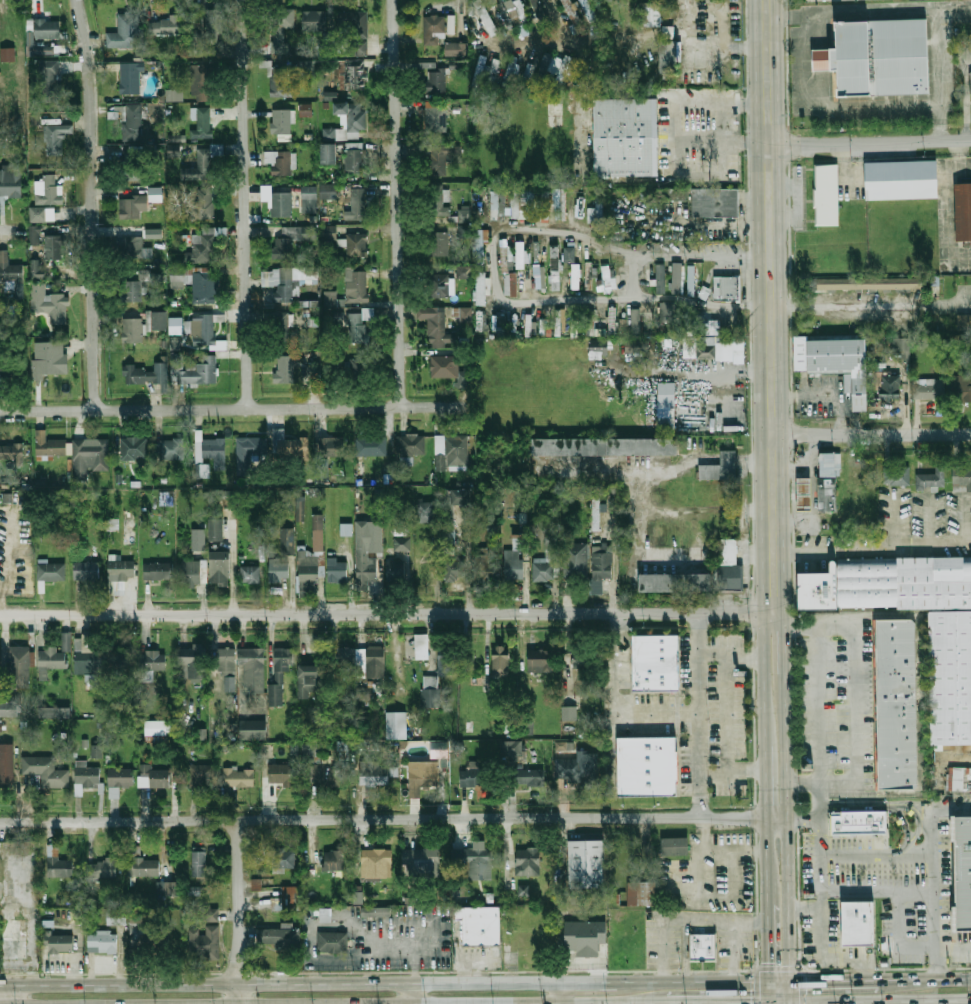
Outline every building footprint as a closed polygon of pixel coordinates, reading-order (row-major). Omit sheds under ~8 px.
[(498,32),(481,0),(474,0),(472,1),(490,36),(498,32)] [(526,22),(522,0),(507,0),(511,25),(526,22)] [(546,26),(539,0),(531,0),(538,28),(546,26)] [(585,29),(575,10),(576,9),(572,0),(560,0),(577,33),(585,29)] [(587,0),(578,0),(590,21),(597,18),(587,0)] [(512,21),(501,2),(496,5),(507,25),(512,21)] [(660,26),(661,3),(640,2),(640,26),(660,26)] [(207,35),(221,35),(221,9),(207,9),(207,35)] [(290,54),(289,42),(284,43),(284,27),(294,27),(293,9),(270,10),(271,54),(290,54)] [(35,38),(62,38),(62,20),(42,20),(42,11),(35,11),(35,38)] [(302,30),(331,30),(331,11),(302,11),(302,30)] [(198,13),(188,12),(187,22),(198,23),(198,13)] [(367,12),(343,12),(343,52),(367,52),(367,12)] [(118,13),(118,32),(106,32),(106,47),(139,47),(139,13),(118,13)] [(422,15),(423,45),(437,44),(437,38),(445,38),(444,15),(422,15)] [(149,35),(181,35),(181,18),(149,18),(149,35)] [(836,21),(927,18),(930,94),(839,97),(838,72),(832,72),(832,69),(831,50),(837,50),(836,21)] [(661,37),(673,37),(673,26),(661,26),(661,37)] [(678,40),(659,40),(658,74),(677,74),(678,40)] [(466,55),(466,42),(444,42),(444,55),(466,55)] [(27,54),(54,55),(55,46),(43,45),(43,43),(27,43),(27,54)] [(14,47),(0,47),(0,61),(14,61),(14,47)] [(832,69),(814,70),(813,51),(831,50),(832,69)] [(565,54),(562,59),(545,51),(539,66),(562,76),(570,56),(565,54)] [(518,57),(510,55),(502,85),(510,87),(518,57)] [(475,76),(496,79),(499,59),(492,58),(491,64),(477,63),(475,76)] [(533,60),(528,58),(521,76),(526,78),(533,60)] [(289,97),(289,64),(273,64),(273,60),(260,60),(260,67),(270,67),(270,97),(289,97)] [(41,102),(60,102),(60,61),(41,61),(41,102)] [(299,76),(315,76),(315,61),(299,61),(299,76)] [(340,90),(365,90),(365,61),(340,61),(340,90)] [(142,95),(142,63),(121,63),(121,95),(142,95)] [(445,68),(436,67),(436,72),(426,71),(425,92),(444,92),(445,68)] [(193,97),(208,97),(208,70),(193,70),(193,97)] [(166,90),(166,101),(183,101),(183,90),(166,90)] [(594,100),(655,99),(655,177),(594,177),(594,100)] [(334,104),(334,115),(347,115),(347,129),(336,129),(336,138),(359,137),(358,131),(367,130),(366,102),(334,104)] [(425,103),(425,132),(446,132),(445,102),(425,103)] [(311,116),(310,103),(298,103),(299,117),(311,116)] [(142,145),(142,104),(125,104),(125,145),(142,145)] [(194,107),(194,128),(191,128),(191,138),(212,138),(212,107),(194,107)] [(108,108),(108,119),(124,119),(125,108),(108,108)] [(271,110),(271,133),(292,133),(292,110),(271,110)] [(74,134),(74,125),(46,125),(46,156),(63,156),(63,134),(74,134)] [(277,141),(290,140),(290,133),(277,134),(277,141)] [(338,164),(338,143),(323,143),(323,164),(338,164)] [(214,157),(223,156),(222,144),(197,145),(198,167),(181,168),(182,180),(215,178),(214,157)] [(366,144),(346,144),(346,173),(366,173),(366,144)] [(446,161),(452,161),(453,155),(461,155),(461,144),(430,144),(430,174),(445,175),(446,161)] [(181,157),(181,145),(167,145),(167,157),(181,157)] [(273,175),(293,175),(293,150),(265,150),(265,164),(273,164),(273,175)] [(866,163),(939,161),(940,199),(867,201),(866,163)] [(121,162),(121,181),(142,181),(142,162),(121,162)] [(24,197),(24,164),(0,164),(0,197),(24,197)] [(840,226),(820,226),(819,165),(839,164),(840,226)] [(63,204),(63,185),(57,185),(57,174),(43,174),(43,181),(35,181),(35,204),(63,204)] [(334,183),(319,184),(320,199),(335,199),(334,183)] [(956,184),(970,184),(970,242),(958,243),(956,184)] [(302,213),(317,213),(317,185),(302,185),(302,213)] [(214,219),(214,186),(192,186),(192,219),(214,219)] [(449,186),(431,187),(432,216),(449,215),(448,203),(450,203),(449,186)] [(150,202),(163,202),(163,187),(150,187),(150,202)] [(365,188),(350,188),(350,218),(365,218),(365,188)] [(554,220),(565,219),(565,188),(553,188),(554,220)] [(504,216),(504,190),(490,190),(490,216),(504,216)] [(534,190),(510,190),(510,218),(534,218),(534,190)] [(739,190),(739,216),(694,216),(694,190),(739,190)] [(292,191),(271,191),(271,216),(292,216),(292,191)] [(548,191),(540,191),(540,218),(548,219),(548,191)] [(140,197),(120,197),(120,219),(140,219),(140,197)] [(602,220),(602,200),(595,200),(595,207),(587,207),(587,220),(602,220)] [(575,202),(574,217),(583,217),(583,203),(575,202)] [(458,222),(468,222),(467,205),(458,205),(458,222)] [(47,207),(30,207),(30,222),(47,222),(47,207)] [(469,223),(458,223),(457,237),(468,237),(469,223)] [(40,244),(41,226),(29,225),(28,244),(40,244)] [(322,240),(337,240),(337,225),(322,225),(322,240)] [(278,226),(278,257),(292,257),(292,240),(317,240),(317,226),(278,226)] [(216,263),(216,230),(203,230),(203,234),(192,234),(192,250),(185,250),(185,262),(216,263)] [(447,256),(448,232),(429,231),(428,255),(447,256)] [(348,234),(348,257),(368,257),(368,234),(348,234)] [(63,260),(63,235),(45,235),(45,260),(63,260)] [(123,236),(123,260),(143,260),(143,236),(123,236)] [(500,271),(510,270),(509,239),(499,239),(500,271)] [(516,266),(528,265),(527,239),(515,239),(516,266)] [(559,290),(558,245),(549,245),(551,290),(559,290)] [(574,246),(563,246),(563,262),(574,262),(574,246)] [(24,283),(24,265),(9,265),(9,251),(0,251),(0,283),(24,283)] [(34,279),(45,276),(41,259),(30,261),(34,279)] [(681,293),(682,262),(671,262),(670,293),(681,293)] [(570,289),(579,289),(579,263),(570,263),(570,289)] [(533,265),(534,288),(545,288),(544,264),(533,265)] [(595,264),(585,264),(585,277),(595,277),(595,264)] [(655,264),(655,282),(650,283),(650,285),(655,285),(655,293),(665,293),(664,264),(655,264)] [(456,278),(469,278),(469,266),(456,265),(456,278)] [(596,279),(596,291),(615,291),(614,266),(601,266),(602,279),(596,279)] [(184,268),(185,285),(192,285),(193,304),(216,303),(215,273),(205,273),(205,267),(184,268)] [(293,300),(293,267),(279,267),(279,300),(293,300)] [(354,293),(347,293),(347,303),(368,303),(368,271),(354,271),(354,293)] [(448,273),(429,274),(430,297),(448,297),(448,273)] [(475,305),(485,305),(485,294),(490,294),(490,274),(476,273),(475,305)] [(504,296),(516,295),(516,273),(503,273),(504,296)] [(714,276),(740,276),(740,300),(714,300),(714,276)] [(142,302),(142,280),(123,281),(124,302),(142,302)] [(924,280),(924,289),(813,290),(813,281),(924,280)] [(23,283),(15,283),(16,299),(24,299),(23,283)] [(67,293),(47,293),(47,283),(31,283),(32,312),(52,311),(52,325),(67,324),(67,293)] [(705,299),(709,288),(702,285),(697,296),(705,299)] [(336,291),(325,292),(325,306),(336,306),(336,291)] [(659,301),(659,321),(675,321),(674,301),(659,301)] [(428,346),(451,345),(451,333),(445,334),(444,306),(415,307),(416,318),(427,318),(428,346)] [(459,322),(472,321),(471,306),(458,307),(459,322)] [(607,332),(615,332),(615,306),(608,306),(607,332)] [(630,308),(631,334),(641,334),(639,308),(630,308)] [(153,329),(164,329),(164,311),(153,311),(153,329)] [(475,330),(482,330),(483,311),(476,311),(475,330)] [(275,346),(290,346),(290,312),(275,312),(275,346)] [(185,332),(193,333),(193,344),(215,345),(215,321),(224,322),(225,314),(192,313),(191,323),(185,323),(185,332)] [(349,313),(349,343),(369,343),(369,313),(349,313)] [(970,330),(970,313),(957,313),(958,330),(970,330)] [(533,314),(525,314),(524,336),(531,336),(531,328),(533,328),(533,314)] [(491,329),(503,329),(504,315),(492,315),(491,329)] [(123,343),(143,343),(143,317),(123,317),(123,343)] [(169,334),(183,334),(182,317),(169,317),(169,334)] [(618,331),(626,331),(626,318),(619,318),(618,331)] [(794,337),(866,334),(869,410),(853,411),(853,391),(844,392),(844,372),(809,373),(808,370),(795,370),(794,337)] [(746,338),(747,364),(735,364),(735,361),(717,362),(717,359),(699,360),(698,338),(736,337),(736,338),(746,338)] [(910,338),(891,337),(891,354),(900,354),(899,362),(909,362),(910,338)] [(682,358),(695,357),(695,338),(682,338),(682,358)] [(589,358),(607,357),(607,340),(589,340),(589,358)] [(624,351),(642,352),(642,340),(624,340),(624,351)] [(34,375),(68,374),(67,341),(33,342),(34,375)] [(218,383),(217,354),(203,355),(203,363),(184,363),(184,353),(172,353),(172,384),(218,383)] [(295,355),(277,355),(277,382),(295,382),(295,355)] [(430,377),(455,377),(455,387),(469,387),(469,371),(458,370),(458,356),(430,355),(430,377)] [(368,382),(368,360),(345,360),(345,382),(368,382)] [(125,366),(125,383),(161,383),(161,366),(125,366)] [(881,399),(902,399),(902,375),(881,375),(881,399)] [(951,377),(951,400),(970,400),(970,376),(951,377)] [(659,381),(675,381),(677,430),(660,430),(659,381)] [(913,399),(946,399),(946,384),(913,384),(913,399)] [(272,452),(284,452),(284,429),(272,429),(272,452)] [(37,458),(68,457),(67,440),(47,440),(46,430),(37,430),(37,458)] [(425,435),(397,435),(397,456),(425,456),(425,435)] [(436,455),(444,455),(444,467),(468,467),(468,435),(436,435),(436,455)] [(121,460),(148,460),(148,436),(121,436),(121,460)] [(387,456),(387,436),(357,436),(357,456),(387,456)] [(532,436),(674,437),(673,443),(679,443),(679,454),(532,453),(532,436)] [(265,437),(236,437),(236,475),(250,475),(250,452),(265,452),(265,437)] [(348,456),(348,437),(320,437),(320,456),(348,456)] [(226,438),(203,438),(203,458),(214,458),(214,470),(226,470),(226,438)] [(291,438),(291,458),(308,458),(308,438),(291,438)] [(109,439),(74,439),(74,479),(88,479),(88,471),(109,471),(109,439)] [(185,459),(185,439),(160,439),(160,459),(185,459)] [(24,464),(24,444),(0,444),(0,464),(24,464)] [(699,477),(699,463),(722,463),(722,458),(722,450),(736,450),(736,459),(735,478),(699,477)] [(819,512),(836,512),(836,475),(841,475),(841,453),(818,453),(819,512)] [(911,485),(911,467),(884,467),(884,485),(911,485)] [(917,490),(945,490),(945,467),(935,467),(935,473),(917,473),(917,490)] [(954,469),(954,490),(970,490),(970,469),(954,469)] [(797,510),(811,510),(810,478),(796,478),(797,510)] [(455,504),(471,504),(471,489),(446,489),(446,525),(455,525),(455,504)] [(295,494),(303,494),(303,519),(295,519),(295,494)] [(418,522),(435,522),(435,501),(418,501),(418,522)] [(324,514),(313,514),(313,551),(300,551),(300,597),(318,596),(318,550),(325,550),(324,514)] [(104,517),(118,517),(118,526),(104,526),(104,517)] [(225,518),(211,518),(211,541),(225,541),(225,518)] [(367,521),(367,545),(383,545),(383,521),(367,521)] [(340,522),(352,522),(352,534),(340,534),(340,522)] [(251,526),(264,526),(264,540),(251,540),(251,526)] [(281,527),(293,527),(293,552),(281,552),(281,527)] [(205,528),(192,528),(192,550),(205,550),(205,528)] [(505,550),(505,579),(524,579),(523,550),(530,550),(530,534),(514,534),(514,550),(505,550)] [(395,550),(411,550),(411,537),(395,537),(395,550)] [(738,564),(720,564),(714,564),(714,537),(738,537),(738,564)] [(565,543),(565,578),(588,578),(588,543),(565,543)] [(211,583),(230,583),(230,550),(211,550),(211,583)] [(357,590),(375,590),(375,550),(357,550),(357,590)] [(593,550),(593,579),(614,579),(614,550),(593,550)] [(494,553),(475,553),(475,579),(494,579),(494,553)] [(965,560),(970,560),(970,607),(930,607),(900,608),(900,606),(839,607),(839,609),(799,609),(799,571),(831,571),(831,561),(832,559),(834,558),(837,559),(838,561),(898,561),(898,557),(965,556),(965,560)] [(291,559),(269,559),(269,581),(291,581),(291,559)] [(445,580),(467,580),(467,559),(445,559),(445,580)] [(109,580),(136,580),(136,560),(109,560),(109,580)] [(203,583),(203,560),(183,560),(183,583),(203,583)] [(387,561),(387,587),(406,587),(406,561),(387,561)] [(555,581),(555,561),(534,561),(534,581),(555,581)] [(74,580),(99,580),(99,562),(74,562),(74,580)] [(172,579),(172,562),(144,562),(144,579),(172,579)] [(330,580),(348,580),(348,562),(330,562),(330,580)] [(38,580),(66,580),(66,563),(38,563),(38,580)] [(743,587),(719,587),(720,564),(738,564),(743,564),(743,587)] [(241,582),(261,582),(261,565),(241,565),(241,582)] [(640,573),(711,573),(711,589),(640,589),(640,573)] [(109,582),(109,595),(125,595),(125,582),(109,582)] [(930,611),(970,610),(970,747),(932,748),(930,611)] [(878,619),(916,618),(919,788),(881,789),(878,619)] [(39,669),(68,668),(67,634),(57,634),(58,648),(39,648),(39,669)] [(429,659),(429,634),(416,634),(416,659),(429,659)] [(633,634),(681,634),(682,690),(634,690),(633,634)] [(75,673),(101,673),(101,651),(93,651),(93,636),(75,636),(75,673)] [(386,645),(365,645),(365,677),(386,677),(386,645)] [(493,675),(510,675),(510,645),(493,645),(493,675)] [(31,688),(31,646),(10,646),(10,688),(31,688)] [(207,678),(207,646),(179,646),(179,668),(188,668),(188,678),(207,678)] [(455,646),(439,646),(439,674),(455,674),(455,646)] [(226,675),(226,691),(235,691),(236,647),(219,647),(219,674),(226,675)] [(274,683),(269,683),(269,704),(285,704),(285,669),(293,669),(293,647),(274,647),(274,683)] [(239,665),(245,665),(245,692),(265,692),(265,648),(239,648),(239,665)] [(352,664),(352,648),(333,648),(332,663),(352,664)] [(597,648),(573,648),(573,669),(597,669),(597,648)] [(553,672),(553,649),(529,649),(529,672),(553,672)] [(140,671),(167,671),(167,651),(140,651),(140,671)] [(115,656),(114,669),(129,670),(129,657),(115,656)] [(299,697),(323,697),(323,665),(299,665),(299,697)] [(422,707),(439,707),(439,675),(422,675),(422,707)] [(22,701),(0,701),(0,717),(22,717),(22,701)] [(577,706),(564,706),(563,720),(576,721),(577,706)] [(70,708),(39,707),(39,717),(70,718),(70,708)] [(387,711),(387,738),(408,738),(408,711),(387,711)] [(145,735),(173,735),(173,720),(145,720),(145,735)] [(267,739),(267,720),(240,720),(240,739),(267,739)] [(618,736),(677,737),(677,795),(617,794),(618,736)] [(430,758),(449,757),(448,740),(430,741),(430,758)] [(521,741),(501,741),(501,764),(521,764),(521,741)] [(302,762),(321,762),(321,743),(302,743),(302,762)] [(15,783),(15,744),(0,744),(0,783),(15,783)] [(91,756),(101,757),(102,747),(96,747),(96,751),(92,751),(91,756)] [(69,787),(69,770),(55,770),(55,757),(22,757),(22,774),(41,774),(41,787),(69,787)] [(595,758),(557,758),(557,781),(595,781),(595,758)] [(87,761),(76,761),(76,786),(101,786),(101,767),(87,767),(87,761)] [(379,761),(361,761),(361,784),(390,784),(390,766),(379,766),(379,761)] [(411,798),(422,798),(422,785),(437,785),(437,761),(411,761),(411,798)] [(190,796),(211,796),(211,764),(190,764),(190,796)] [(295,764),(269,764),(269,786),(295,786),(295,764)] [(170,787),(170,766),(139,766),(139,787),(170,787)] [(341,767),(316,767),(316,787),(341,787),(341,767)] [(492,767),(461,767),(461,787),(492,787),(492,767)] [(547,768),(506,767),(506,784),(547,785),(547,768)] [(964,780),(970,780),(970,768),(948,767),(948,791),(964,791),(964,780)] [(134,768),(109,768),(109,788),(134,788),(134,768)] [(225,786),(255,786),(255,768),(225,768),(225,786)] [(829,812),(885,810),(885,830),(830,832),(829,812)] [(960,818),(970,818),(970,930),(961,930),(960,818)] [(662,836),(663,854),(686,853),(686,836),(662,836)] [(604,887),(604,840),(569,840),(569,887),(604,887)] [(74,876),(74,859),(58,859),(58,844),(48,844),(48,876),(74,876)] [(409,847),(409,873),(440,873),(440,847),(409,847)] [(493,879),(493,847),(461,847),(461,864),(469,864),(469,879),(493,879)] [(516,876),(540,876),(540,847),(516,847),(516,876)] [(296,868),(296,848),(272,848),(272,868),(296,868)] [(362,848),(362,876),(392,876),(392,848),(362,848)] [(192,876),(206,876),(206,850),(192,850),(192,876)] [(324,870),(343,870),(343,850),(324,850),(324,870)] [(160,858),(130,858),(130,876),(160,876),(160,858)] [(87,879),(117,879),(117,859),(87,859),(87,879)] [(656,905),(656,881),(627,881),(628,905),(656,905)] [(170,882),(158,882),(158,894),(170,894),(170,882)] [(271,910),(301,910),(301,885),(282,885),(282,897),(271,897),(271,910)] [(518,895),(529,896),(529,885),(518,885),(518,895)] [(844,896),(877,896),(877,940),(844,940),(844,896)] [(499,944),(463,944),(462,918),(452,918),(452,906),(498,905),(499,944)] [(397,907),(363,907),(363,917),(397,916),(397,907)] [(203,908),(203,922),(219,922),(219,908),(203,908)] [(125,924),(125,909),(107,910),(107,925),(125,924)] [(129,909),(130,950),(169,949),(168,929),(143,929),(142,909),(129,909)] [(331,922),(331,909),(320,909),(319,922),(331,922)] [(46,934),(46,952),(75,952),(74,934),(83,934),(83,911),(70,911),(70,934),(46,934)] [(431,912),(425,912),(425,916),(414,916),(414,936),(431,936),(431,912)] [(601,922),(566,922),(566,951),(577,951),(577,957),(601,957),(601,943),(607,943),(607,931),(601,931),(601,922)] [(220,959),(220,925),(203,925),(203,927),(190,927),(190,959),(220,959)] [(265,950),(301,949),(300,928),(264,928),(265,950)] [(317,931),(346,931),(347,951),(317,951),(317,931)] [(88,933),(88,952),(122,952),(122,933),(88,933)] [(692,933),(718,933),(717,960),(691,959),(692,933)]
